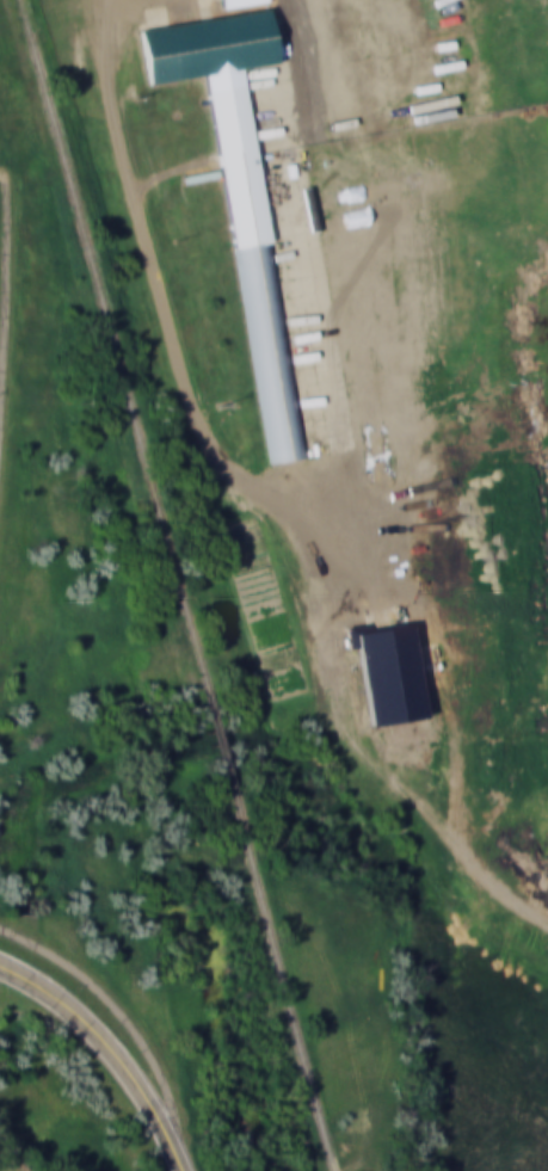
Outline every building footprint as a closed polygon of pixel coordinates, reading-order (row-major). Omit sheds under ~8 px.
[(141,26),(148,82),(207,74),(217,155),(209,156),(210,165),(225,163),(264,461),(299,457),(248,66),(276,62),(269,9),(141,26)]
